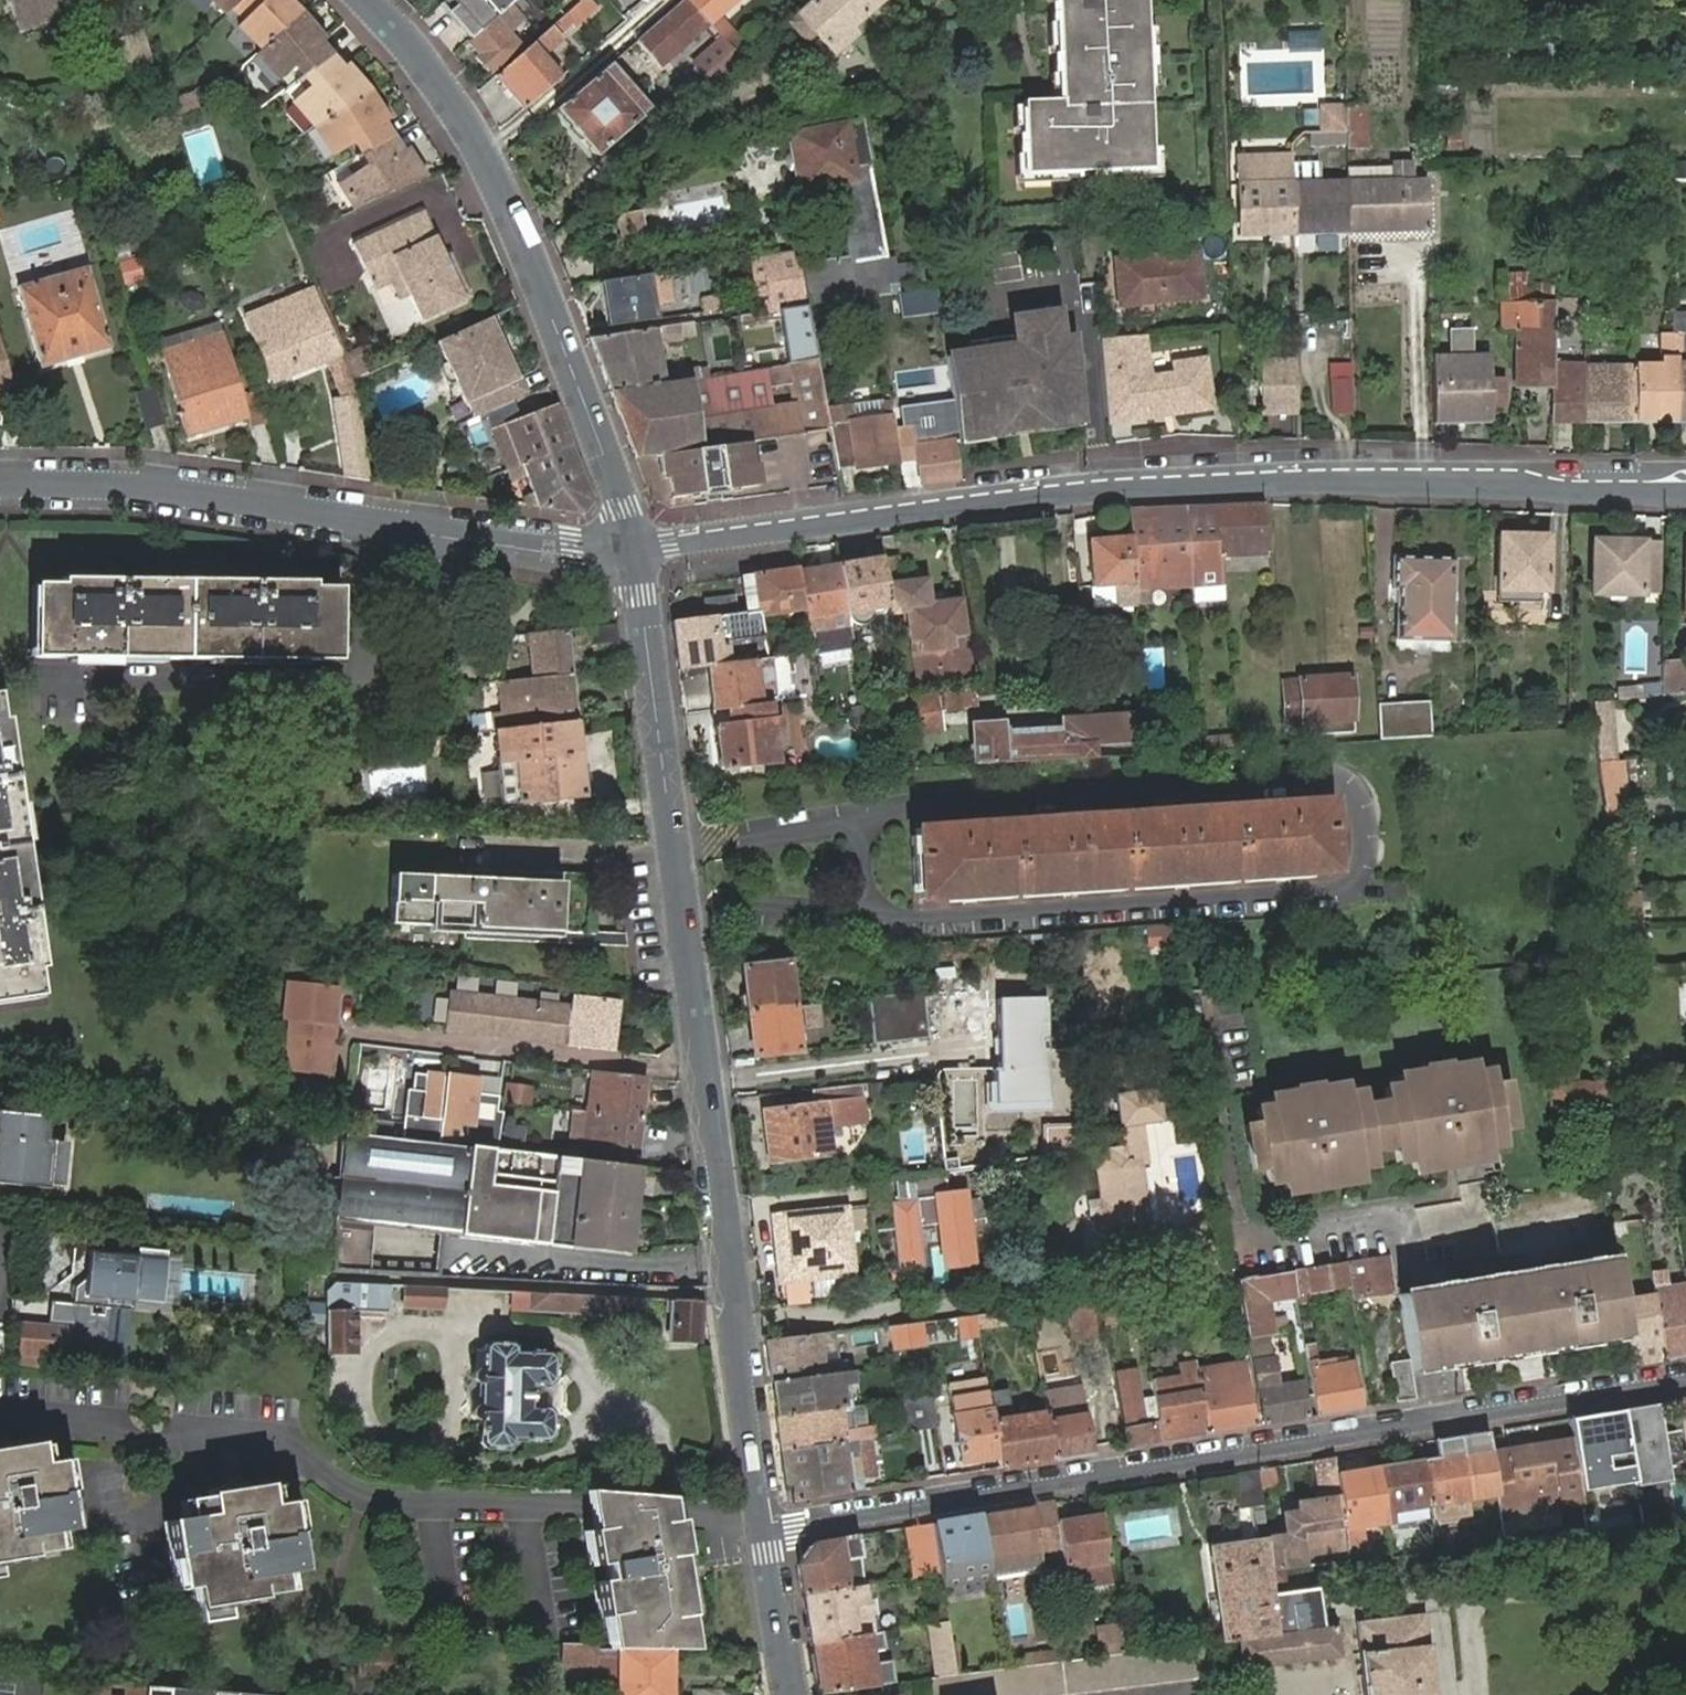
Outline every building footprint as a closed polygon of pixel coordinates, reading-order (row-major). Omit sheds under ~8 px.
[(20,32),(92,7),(90,1),(94,0),(10,0),(20,32)] [(232,17),(249,0),(216,0),(232,17)] [(261,57),(271,49),(301,24),(306,20),(286,0),(249,0),(232,17),(243,28),(239,33),(261,57)] [(452,0),(445,0),(440,5),(448,14),(458,6),(452,0)] [(458,6),(448,14),(470,40),(509,6),(516,0),(452,0),(458,6)] [(525,109),(560,78),(540,54),(571,26),(574,28),(596,8),(589,0),(585,0),(496,76),(525,109)] [(636,39),(661,65),(709,24),(688,0),(681,0),(636,39)] [(709,24),(723,39),(736,53),(743,46),(719,16),(738,0),(688,0),(709,24)] [(902,20),(889,6),(896,0),(818,0),(791,24),(825,62),(855,36),(850,30),(866,16),(884,36),(902,20)] [(1062,98),(1023,100),(1027,173),(1154,167),(1147,0),(1058,0),(1062,98)] [(490,73),(521,47),(502,24),(515,12),(509,6),(470,40),(468,42),(479,54),(476,57),(490,73)] [(312,38),(317,33),(306,20),(301,24),(312,38)] [(302,69),(309,79),(334,64),(335,63),(325,49),(329,45),(317,33),(312,38),(301,24),(271,49),(292,77),(302,69)] [(858,66),(885,42),(870,25),(843,48),(858,66)] [(694,65),(715,90),(744,63),(736,53),(723,39),(694,65)] [(650,110),(610,62),(554,110),(595,156),(650,110)] [(309,79),(296,87),(302,96),(290,104),(311,124),(372,86),(359,85),(356,87),(344,74),(334,64),(309,79)] [(356,87),(359,85),(347,71),(344,74),(356,87)] [(352,145),(366,168),(401,146),(385,120),(391,116),(372,86),(311,124),(332,157),(352,145)] [(198,95),(173,102),(177,115),(202,108),(198,95)] [(763,97),(749,99),(752,114),(767,111),(763,97)] [(1349,132),(1349,105),(1328,104),(1328,132),(1349,132)] [(809,306),(876,296),(888,294),(882,258),(886,257),(859,120),(785,135),(797,194),(835,187),(849,257),(804,265),(809,306)] [(1440,151),(1458,151),(1458,126),(1439,126),(1440,151)] [(1349,132),(1328,132),(1305,133),(1296,146),(1296,155),(1297,162),(1297,185),(1298,235),(1351,234),(1350,184),(1349,132)] [(336,184),(353,209),(428,175),(409,145),(401,146),(366,168),(357,170),(336,184)] [(1242,237),(1298,235),(1297,185),(1297,162),(1296,155),(1240,156),(1241,186),(1242,237)] [(1394,161),(1394,178),(1418,178),(1418,162),(1394,161)] [(1429,232),(1428,182),(1407,183),(1408,232),(1429,232)] [(1350,184),(1351,234),(1408,232),(1407,183),(1350,184)] [(212,193),(202,196),(207,210),(218,206),(212,193)] [(395,283),(450,257),(425,207),(353,242),(375,289),(395,279),(395,283)] [(642,209),(623,212),(627,244),(646,241),(642,209)] [(1119,259),(1117,260),(1122,304),(1204,296),(1199,250),(1128,258),(1127,255),(1119,256),(1119,259)] [(796,254),(753,260),(761,313),(741,317),(742,325),(780,320),(787,366),(817,360),(812,332),(811,332),(809,332),(805,307),(796,254)] [(470,297),(450,257),(395,283),(396,287),(404,304),(412,301),(421,320),(470,297)] [(143,259),(122,262),(126,286),(147,283),(143,259)] [(18,289),(41,368),(110,350),(86,270),(18,289)] [(666,320),(659,274),(600,283),(606,328),(666,320)] [(1506,298),(1524,300),(1527,276),(1509,274),(1506,298)] [(375,289),(378,292),(395,283),(395,279),(375,289)] [(1550,300),(1551,283),(1529,281),(1528,298),(1550,300)] [(395,283),(378,292),(379,294),(396,287),(395,283)] [(902,316),(940,310),(936,286),(897,293),(902,316)] [(337,410),(347,478),(371,482),(359,407),(342,359),(320,310),(313,293),(247,323),(274,388),(326,366),(343,409),(337,410)] [(1556,366),(1558,301),(1487,304),(1487,325),(1515,326),(1518,387),(1555,388),(1556,366)] [(1015,311),(1017,320),(1056,314),(1055,305),(1015,311)] [(969,354),(947,357),(959,437),(1081,420),(1074,341),(1074,339),(1060,341),(1056,314),(1017,320),(1017,336),(1019,347),(969,354)] [(591,337),(612,392),(684,381),(683,370),(664,372),(660,342),(690,337),(688,323),(681,324),(591,337)] [(160,345),(163,355),(223,337),(220,326),(160,345)] [(492,326),(438,351),(460,405),(464,404),(471,422),(524,398),(518,382),(515,383),(492,326)] [(1146,334),(1102,338),(1109,416),(1126,414),(1126,420),(1161,416),(1165,408),(1177,407),(1181,413),(1214,408),(1208,360),(1176,364),(1178,374),(1152,377),(1146,334)] [(967,344),(969,354),(1019,347),(1017,336),(967,344)] [(253,428),(268,424),(260,397),(244,402),(223,337),(163,355),(187,440),(249,422),(253,428)] [(10,385),(0,345),(0,388),(10,385)] [(1488,358),(1434,357),(1435,423),(1490,420),(1488,358)] [(684,381),(612,392),(636,457),(664,453),(749,441),(756,440),(831,428),(827,410),(817,360),(787,366),(793,403),(723,414),(717,376),(684,381)] [(1263,418),(1299,418),(1299,363),(1262,364),(1263,418)] [(1637,423),(1637,365),(1588,366),(1588,424),(1637,423)] [(1680,422),(1680,365),(1637,365),(1637,423),(1680,422)] [(1588,424),(1588,366),(1556,366),(1555,388),(1554,424),(1588,424)] [(1351,381),(1334,382),(1334,414),(1351,413),(1351,381)] [(166,424),(154,388),(136,393),(146,430),(166,424)] [(890,402),(894,428),(913,425),(909,399),(890,402)] [(839,469),(899,462),(894,428),(890,402),(827,410),(831,428),(839,469)] [(557,405),(493,430),(509,471),(574,447),(557,405)] [(1165,408),(1161,416),(1181,413),(1177,407),(1165,408)] [(1126,414),(1109,416),(1110,423),(1126,420),(1126,414)] [(944,435),(952,435),(950,420),(943,421),(944,435)] [(1081,420),(959,437),(960,445),(1082,428),(1081,420)] [(923,487),(959,482),(952,435),(944,435),(943,421),(913,425),(894,428),(899,462),(918,459),(923,487)] [(759,460),(756,440),(749,441),(752,462),(759,460)] [(749,441),(664,453),(667,476),(672,476),(675,493),(762,481),(759,460),(752,462),(749,441)] [(574,447),(509,471),(514,482),(516,482),(527,506),(582,514),(595,501),(574,447)] [(1218,506),(1221,557),(1268,556),(1264,503),(1218,506)] [(1224,604),(1223,586),(1221,557),(1218,506),(1186,508),(1188,552),(1190,587),(1191,604),(1224,604)] [(1190,587),(1188,552),(1186,508),(1128,511),(1130,538),(1131,554),(1132,586),(1132,589),(1190,587)] [(1498,593),(1548,594),(1549,537),(1500,536),(1498,593)] [(1132,586),(1131,554),(1130,538),(1090,542),(1092,588),(1132,586)] [(1595,538),(1593,590),(1656,591),(1657,553),(1642,553),(1642,540),(1595,538)] [(899,558),(881,562),(888,607),(892,629),(908,626),(918,681),(971,672),(960,602),(932,606),(927,580),(904,584),(899,558)] [(1390,591),(1396,592),(1395,643),(1451,644),(1455,562),(1391,560),(1390,591)] [(840,569),(847,614),(849,613),(850,616),(852,620),(855,622),(858,623),(862,623),(865,622),(867,621),(870,618),(871,614),(871,609),(888,607),(881,562),(840,569)] [(848,650),(853,650),(847,614),(840,569),(798,575),(804,610),(806,621),(812,656),(818,655),(848,650)] [(765,612),(766,618),(804,610),(798,575),(798,572),(750,580),(754,613),(765,612)] [(41,587),(40,664),(73,664),(73,658),(164,658),(164,665),(214,665),(214,657),(308,657),(308,665),(336,665),(335,588),(281,587),(281,581),(226,581),(226,588),(147,588),(147,581),(93,581),(93,588),(41,587)] [(1132,589),(1132,586),(1092,588),(1093,598),(1133,596),(1132,589)] [(1547,604),(1548,594),(1498,593),(1498,602),(1547,604)] [(703,605),(704,617),(734,613),(733,601),(703,605)] [(673,624),(679,673),(706,669),(729,666),(726,646),(717,648),(713,619),(673,624)] [(533,682),(572,677),(572,678),(568,632),(528,637),(533,682)] [(894,643),(899,668),(906,666),(901,642),(894,643)] [(483,649),(477,687),(500,685),(504,685),(507,652),(483,649)] [(849,659),(848,650),(818,655),(820,664),(849,659)] [(706,669),(711,713),(761,706),(757,676),(773,674),(771,661),(755,663),(729,666),(706,669)] [(1660,698),(1685,696),(1685,662),(1661,663),(1660,698)] [(504,731),(577,726),(572,677),(533,682),(504,685),(500,685),(504,731)] [(1282,680),(1284,725),(1302,724),(1303,736),(1353,733),(1350,677),(1282,680)] [(904,701),(907,718),(975,708),(973,689),(904,701)] [(1058,733),(1060,760),(1141,756),(1138,701),(1101,703),(1102,717),(1057,720),(1058,733)] [(1414,740),(1433,739),(1430,701),(1412,703),(1414,740)] [(1378,705),(1380,742),(1414,740),(1412,703),(1378,705)] [(761,706),(711,713),(718,771),(777,767),(775,747),(783,745),(780,723),(771,723),(768,705),(761,706)] [(865,718),(848,720),(850,728),(859,735),(868,735),(865,718)] [(475,723),(475,734),(494,733),(496,732),(497,722),(475,723)] [(585,798),(577,726),(504,731),(496,732),(494,733),(501,807),(585,798)] [(973,728),(976,765),(1060,760),(1058,733),(1000,737),(998,726),(973,728)] [(1281,734),(1274,735),(1275,743),(1283,743),(1281,734)] [(1284,734),(1285,747),(1293,747),(1293,734),(1284,734)] [(446,737),(393,741),(395,758),(446,755),(446,737)] [(1228,737),(1200,739),(1201,751),(1229,749),(1228,737)] [(33,998),(26,943),(35,943),(25,888),(18,889),(6,814),(14,813),(6,757),(0,757),(0,1002),(33,998)] [(1627,802),(1621,764),(1600,765),(1605,805),(1627,802)] [(281,791),(282,778),(269,777),(268,790),(281,791)] [(1328,805),(916,830),(921,901),(1332,874),(1328,805)] [(390,873),(388,923),(395,923),(591,934),(595,876),(467,869),(466,877),(390,873)] [(1640,894),(1621,895),(1625,926),(1631,926),(1629,913),(1642,913),(1640,894)] [(625,947),(623,936),(591,934),(461,927),(460,938),(625,947)] [(744,1016),(747,1016),(793,1009),(787,961),(742,966),(745,998),(742,1000),(740,1004),(741,1012),(744,1016)] [(1601,991),(1600,976),(1588,977),(1588,993),(1601,991)] [(324,1024),(331,1024),(336,988),(286,982),(282,1018),(288,1019),(283,1066),(326,1073),(331,1031),(322,1030),(324,1024)] [(515,983),(514,996),(525,997),(527,985),(515,983)] [(868,999),(871,1029),(908,1025),(905,994),(868,999)] [(1020,1071),(1021,1103),(1046,1102),(1041,997),(990,999),(993,1073),(1020,1071)] [(564,1048),(611,1054),(618,1003),(570,998),(568,1009),(564,1048)] [(452,999),(448,1034),(564,1048),(568,1009),(452,999)] [(747,1016),(753,1060),(799,1054),(793,1009),(747,1016)] [(440,1070),(480,1077),(483,1063),(442,1057),(440,1070)] [(1256,1129),(1245,1130),(1252,1176),(1264,1174),(1267,1187),(1282,1186),(1283,1197),(1357,1183),(1355,1174),(1369,1171),(1367,1156),(1391,1152),(1394,1167),(1409,1164),(1411,1175),(1484,1162),(1483,1151),(1497,1149),(1495,1135),(1507,1132),(1500,1087),(1488,1088),(1485,1075),(1470,1076),(1468,1066),(1395,1080),(1397,1089),(1381,1092),(1384,1108),(1359,1111),(1357,1096),(1342,1098),(1341,1088),(1267,1101),(1269,1111),(1254,1113),(1256,1129)] [(402,1088),(395,1137),(410,1139),(435,1142),(438,1121),(465,1123),(462,1146),(485,1148),(492,1096),(470,1094),(472,1079),(411,1070),(408,1089),(402,1088)] [(994,1104),(1021,1103),(1020,1071),(993,1073),(994,1104)] [(641,1078),(588,1072),(584,1113),(640,1120),(645,1078),(641,1078)] [(507,1083),(505,1106),(534,1108),(536,1086),(507,1083)] [(1604,1109),(1603,1090),(1603,1086),(1548,1087),(1548,1109),(1604,1109)] [(862,1087),(811,1093),(814,1108),(763,1115),(770,1165),(830,1157),(827,1129),(866,1123),(865,1117),(862,1087)] [(1109,1204),(1114,1252),(1155,1246),(1140,1128),(1166,1124),(1162,1091),(1118,1097),(1125,1149),(1094,1153),(1101,1206),(1109,1204)] [(584,1113),(574,1111),(572,1134),(581,1135),(591,1136),(593,1122),(583,1121),(584,1113)] [(579,1154),(635,1161),(640,1120),(584,1113),(583,1121),(593,1122),(591,1136),(581,1135),(572,1134),(569,1152),(579,1154)] [(48,1194),(49,1177),(54,1178),(55,1162),(50,1161),(52,1121),(0,1118),(0,1190),(48,1194)] [(395,1137),(342,1130),(331,1223),(367,1227),(624,1254),(635,1167),(485,1148),(462,1146),(435,1142),(410,1139),(395,1137)] [(892,1202),(901,1273),(927,1269),(921,1227),(946,1225),(951,1266),(974,1263),(965,1193),(950,1194),(947,1172),(945,1173),(913,1177),(915,1193),(910,1194),(911,1200),(892,1202)] [(846,1209),(778,1219),(787,1281),(855,1272),(846,1209)] [(331,1223),(330,1246),(332,1269),(366,1271),(367,1227),(331,1223)] [(85,1300),(164,1306),(168,1260),(88,1254),(85,1300)] [(1353,1300),(1396,1294),(1390,1259),(1347,1266),(1350,1289),(1353,1300)] [(1619,1301),(1613,1264),(1396,1299),(1407,1364),(1409,1377),(1626,1343),(1619,1301)] [(1350,1289),(1347,1266),(1295,1274),(1300,1304),(1315,1301),(1315,1293),(1350,1289)] [(1289,1275),(1240,1282),(1243,1302),(1291,1295),(1289,1275)] [(1655,1322),(1662,1360),(1685,1356),(1685,1302),(1684,1287),(1663,1290),(1661,1277),(1648,1280),(1651,1295),(1655,1322)] [(327,1288),(327,1299),(325,1323),(324,1349),(351,1350),(354,1316),(387,1317),(387,1310),(401,1312),(402,1305),(443,1306),(444,1287),(337,1281),(327,1288)] [(527,1291),(512,1290),(511,1306),(527,1307),(527,1291)] [(527,1291),(527,1307),(568,1309),(569,1314),(619,1316),(620,1311),(642,1312),(643,1296),(527,1291)] [(1651,1295),(1619,1301),(1626,1343),(1629,1366),(1662,1360),(1655,1322),(1651,1295)] [(1143,1337),(1137,1296),(1118,1299),(1125,1340),(1143,1337)] [(698,1338),(699,1300),(666,1297),(664,1312),(673,1312),(672,1337),(698,1338)] [(1092,1302),(1080,1303),(1073,1304),(1073,1305),(1077,1335),(1097,1332),(1092,1302)] [(1008,1326),(1006,1313),(975,1317),(977,1330),(1008,1326)] [(977,1330),(975,1317),(957,1320),(960,1342),(978,1339),(977,1330)] [(924,1347),(921,1324),(887,1328),(891,1351),(924,1347)] [(62,1334),(22,1331),(20,1356),(60,1359),(62,1334)] [(843,1334),(834,1336),(838,1364),(847,1364),(843,1334)] [(834,1336),(767,1344),(772,1385),(848,1375),(847,1364),(838,1364),(834,1336)] [(480,1445),(501,1446),(508,1442),(508,1438),(541,1439),(547,1433),(548,1412),(543,1407),(527,1406),(528,1383),(542,1384),(550,1378),(551,1357),(546,1351),(513,1349),(513,1345),(507,1339),(485,1338),(480,1344),(478,1367),(474,1366),(469,1368),(468,1375),(474,1378),(473,1402),(470,1401),(466,1405),(466,1409),(469,1413),(477,1413),(476,1417),(472,1416),(472,1419),(477,1420),(475,1440),(480,1445)] [(1314,1349),(1304,1350),(1314,1418),(1359,1411),(1351,1368),(1313,1374),(1313,1367),(1316,1366),(1314,1349)] [(1242,1350),(1194,1358),(1195,1366),(1206,1436),(1254,1428),(1242,1350)] [(1251,1350),(1263,1427),(1306,1419),(1301,1386),(1280,1389),(1275,1360),(1260,1363),(1257,1350),(1251,1350)] [(1409,1377),(1407,1364),(1388,1366),(1395,1405),(1413,1402),(1409,1377)] [(1158,1381),(1150,1383),(1156,1414),(1160,1444),(1206,1436),(1195,1366),(1179,1369),(1183,1384),(1159,1388),(1158,1381)] [(1125,1429),(1121,1431),(1124,1450),(1160,1444),(1156,1414),(1142,1416),(1134,1371),(1117,1374),(1125,1429)] [(850,1384),(848,1375),(772,1385),(777,1418),(853,1408),(852,1400),(843,1401),(841,1386),(850,1384)] [(988,1395),(986,1382),(950,1388),(962,1464),(999,1459),(988,1398),(988,1395)] [(1083,1391),(1044,1398),(1047,1415),(1054,1461),(1093,1455),(1083,1391)] [(1054,1461),(1047,1415),(1003,1423),(998,1394),(988,1395),(988,1398),(999,1459),(1000,1470),(1054,1461)] [(931,1399),(900,1403),(905,1434),(906,1440),(938,1435),(931,1399)] [(1675,1402),(1682,1444),(1685,1444),(1685,1400),(1675,1402)] [(1622,1411),(1634,1488),(1685,1479),(1685,1468),(1675,1402),(1622,1411)] [(854,1417),(853,1408),(777,1418),(781,1455),(857,1442),(856,1435),(848,1436),(846,1418),(854,1417)] [(1622,1411),(1567,1419),(1571,1441),(1580,1498),(1634,1488),(1622,1411)] [(1457,1438),(1467,1500),(1495,1495),(1489,1455),(1485,1434),(1457,1438)] [(1429,1506),(1467,1500),(1457,1438),(1434,1442),(1437,1459),(1422,1461),(1429,1506)] [(1495,1495),(1499,1515),(1580,1501),(1580,1498),(1571,1441),(1489,1455),(1495,1495)] [(858,1449),(857,1442),(781,1455),(788,1506),(864,1493),(862,1476),(875,1475),(870,1447),(858,1449)] [(31,1567),(59,1563),(57,1544),(76,1541),(73,1517),(65,1517),(62,1492),(69,1491),(66,1471),(45,1474),(43,1457),(12,1462),(13,1470),(0,1472),(0,1537),(20,1534),(23,1552),(28,1550),(31,1567)] [(1318,1493),(1338,1490),(1336,1475),(1333,1459),(1314,1461),(1318,1493)] [(1383,1513),(1429,1506),(1422,1461),(1375,1468),(1383,1513)] [(0,1464),(0,1472),(13,1470),(12,1462),(0,1464)] [(1338,1490),(1347,1543),(1359,1541),(1357,1527),(1384,1524),(1383,1513),(1375,1468),(1336,1475),(1338,1490)] [(1258,1471),(1233,1475),(1238,1508),(1263,1504),(1258,1471)] [(215,1505),(214,1499),(185,1503),(187,1519),(170,1522),(174,1545),(182,1544),(185,1567),(177,1569),(181,1591),(197,1589),(235,1582),(232,1562),(258,1558),(263,1594),(287,1590),(284,1571),(295,1570),(285,1504),(274,1506),(271,1490),(250,1494),(250,1500),(215,1505)] [(65,1517),(73,1517),(69,1491),(62,1492),(65,1517)] [(679,1501),(596,1493),(598,1508),(621,1653),(670,1654),(689,1653),(678,1559),(687,1557),(685,1542),(681,1515),(679,1501)] [(250,1494),(214,1499),(215,1505),(250,1500),(250,1494)] [(1287,1536),(1267,1538),(1272,1571),(1287,1569),(1305,1568),(1305,1556),(1343,1550),(1334,1497),(1300,1501),(1301,1510),(1285,1513),(1287,1536)] [(1039,1551),(1039,1552),(1061,1549),(1066,1584),(1084,1581),(1084,1586),(1111,1582),(1101,1517),(1058,1525),(1055,1505),(1033,1509),(1039,1551)] [(979,1517),(986,1561),(1007,1557),(1007,1559),(1021,1557),(1021,1554),(1039,1551),(1033,1509),(979,1517)] [(940,1584),(989,1577),(986,1561),(979,1517),(931,1526),(939,1575),(940,1584)] [(939,1575),(931,1526),(914,1528),(922,1578),(939,1575)] [(31,1567),(28,1550),(23,1552),(20,1534),(0,1537),(0,1558),(2,1572),(31,1567)] [(799,1566),(804,1598),(847,1591),(844,1569),(861,1567),(857,1538),(814,1545),(799,1566)] [(1210,1547),(1223,1640),(1238,1638),(1280,1632),(1275,1593),(1274,1584),(1272,1571),(1267,1538),(1210,1547)] [(182,1544),(174,1545),(177,1569),(185,1567),(182,1544)] [(229,1599),(263,1594),(258,1558),(232,1562),(235,1582),(197,1589),(202,1622),(231,1617),(229,1599)] [(1287,1569),(1272,1571),(1274,1584),(1289,1581),(1287,1569)] [(804,1598),(812,1645),(867,1636),(872,1636),(864,1588),(847,1591),(804,1598)] [(1280,1632),(1238,1638),(1242,1669),(1340,1656),(1337,1626),(1325,1627),(1320,1588),(1275,1593),(1280,1632)] [(1365,1694),(1434,1694),(1427,1614),(1358,1622),(1365,1694)] [(929,1627),(937,1679),(956,1677),(947,1624),(929,1627)] [(1103,1627),(1107,1657),(1124,1654),(1119,1626),(1103,1627)] [(820,1694),(829,1694),(875,1689),(896,1685),(892,1664),(872,1668),(870,1654),(885,1651),(882,1634),(872,1636),(867,1636),(812,1645),(820,1694)] [(929,1680),(931,1694),(1093,1694),(1214,1679),(1209,1643),(1124,1654),(1107,1657),(956,1677),(937,1679),(929,1680)] [(621,1653),(614,1654),(599,1654),(559,1654),(559,1676),(595,1676),(595,1694),(670,1694),(670,1654),(621,1653)] [(101,1686),(101,1694),(213,1694),(101,1686)]
